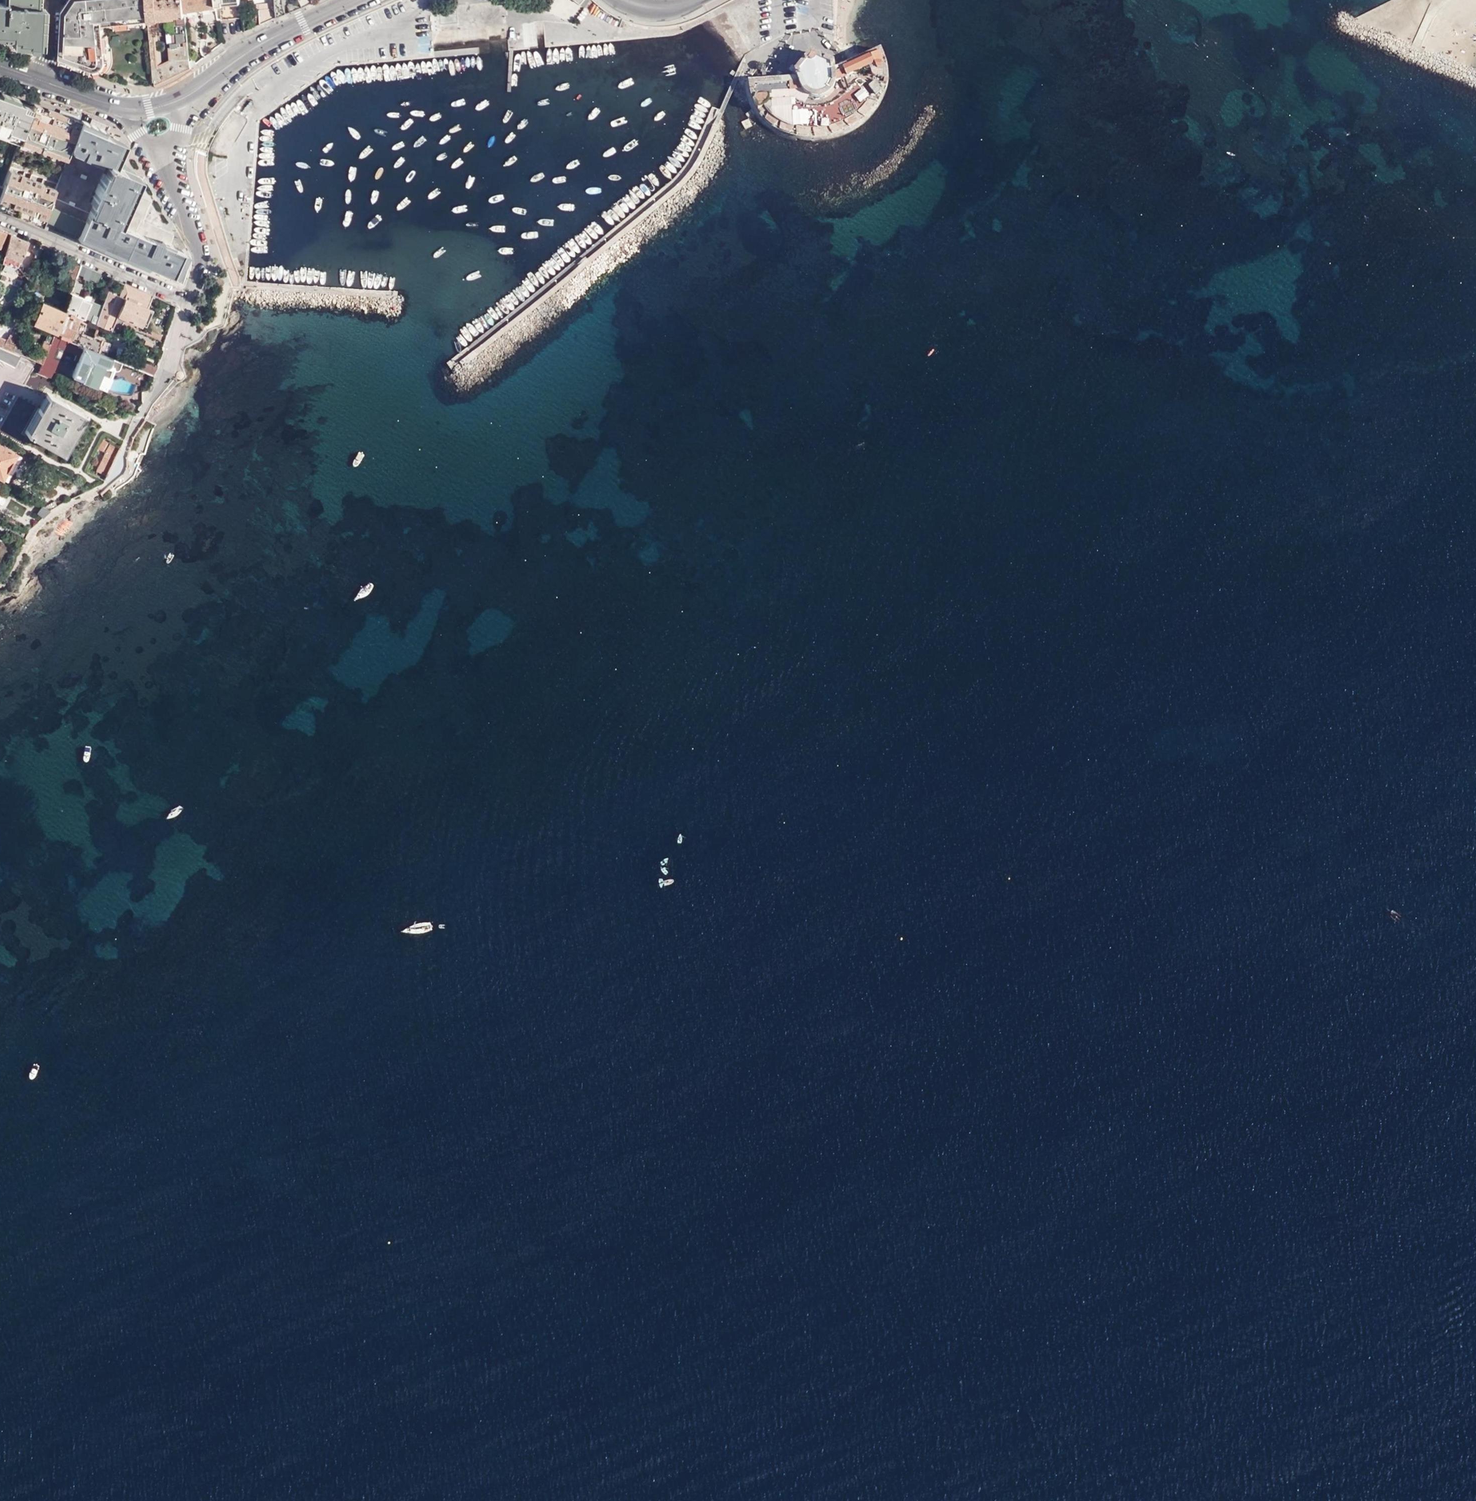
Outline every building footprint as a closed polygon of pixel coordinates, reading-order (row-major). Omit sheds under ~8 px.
[(2,32),(2,36),(11,37),(10,40),(27,42),(26,44),(36,45),(40,0),(0,0),(0,32),(2,32)] [(149,0),(73,0),(67,9),(63,57),(93,68),(96,69),(100,67),(104,63),(107,23),(150,19),(149,0)] [(150,19),(160,19),(160,17),(177,17),(177,23),(174,24),(174,32),(174,42),(171,42),(171,45),(169,46),(170,59),(162,60),(161,45),(152,46),(155,88),(185,71),(190,67),(189,56),(186,14),(185,0),(149,0),(150,19)] [(186,14),(217,10),(216,6),(216,0),(185,0),(186,14)] [(216,6),(220,5),(221,20),(243,19),(242,0),(216,0),(216,6)] [(274,7),(274,17),(283,13),(282,0),(273,0),(274,7)] [(258,9),(258,24),(274,17),(274,7),(258,9)] [(882,47),(846,61),(836,65),(834,60),(810,51),(792,70),(792,75),(746,80),(752,97),(762,110),(776,122),(794,130),(809,131),(827,131),(842,127),(856,119),(867,108),(876,93),(884,72),(882,47)] [(0,95),(0,137),(16,143),(17,141),(30,106),(0,95)] [(52,114),(30,106),(17,141),(65,158),(78,123),(58,116),(55,126),(49,124),(52,114)] [(58,116),(52,114),(49,124),(55,126),(58,116)] [(78,123),(65,158),(54,187),(42,219),(79,235),(78,238),(181,283),(188,268),(188,260),(185,253),(180,248),(170,244),(174,233),(142,219),(150,201),(136,194),(142,177),(126,170),(125,171),(118,168),(119,166),(115,157),(114,156),(120,142),(78,123)] [(7,167),(0,186),(0,191),(6,194),(2,206),(8,208),(9,206),(16,209),(15,211),(41,222),(42,219),(54,187),(7,167)] [(19,266),(28,241),(10,233),(2,262),(17,268),(19,266)] [(79,271),(81,265),(70,261),(64,274),(76,279),(78,273),(79,271)] [(97,281),(101,272),(86,266),(82,274),(82,275),(85,276),(84,278),(89,280),(90,278),(97,281)] [(111,329),(111,328),(117,314),(138,323),(146,306),(149,299),(155,302),(157,297),(118,280),(113,278),(103,306),(102,308),(97,322),(97,323),(111,329)] [(65,309),(66,309),(83,317),(97,323),(97,322),(102,308),(103,306),(73,294),(71,293),(65,309)] [(56,332),(65,310),(43,301),(37,316),(34,322),(51,330),(56,332)] [(146,327),(153,309),(146,306),(138,323),(146,327)] [(84,335),(88,324),(81,321),(83,317),(66,309),(65,310),(56,332),(55,335),(97,352),(100,345),(98,344),(101,338),(94,335),(93,338),(84,335)] [(34,322),(37,316),(33,315),(28,326),(49,335),(51,330),(34,322)] [(46,341),(51,343),(55,335),(56,332),(51,330),(49,335),(46,341)] [(12,350),(16,342),(13,341),(14,338),(15,335),(12,333),(8,334),(6,338),(0,336),(0,345),(12,350)] [(37,373),(53,379),(60,362),(54,359),(56,356),(54,355),(57,348),(75,356),(73,360),(77,362),(71,376),(94,386),(102,368),(106,369),(110,358),(97,352),(55,335),(51,343),(42,363),(41,365),(37,373)] [(16,342),(12,350),(42,363),(51,343),(46,341),(44,341),(38,353),(28,348),(29,346),(16,340),(16,342)] [(15,367),(21,356),(0,347),(0,359),(15,367)] [(152,375),(156,367),(138,359),(137,362),(131,359),(132,357),(126,355),(123,363),(152,375)] [(104,391),(117,360),(110,358),(106,369),(102,368),(94,386),(104,391)] [(46,391),(24,431),(62,451),(83,412),(46,391)] [(33,406),(18,398),(0,429),(0,430),(7,434),(12,426),(20,430),(33,406)] [(101,438),(97,448),(102,450),(107,441),(101,438)] [(109,442),(95,470),(105,475),(119,447),(109,442)] [(0,445),(0,478),(2,479),(16,454),(0,445)]
